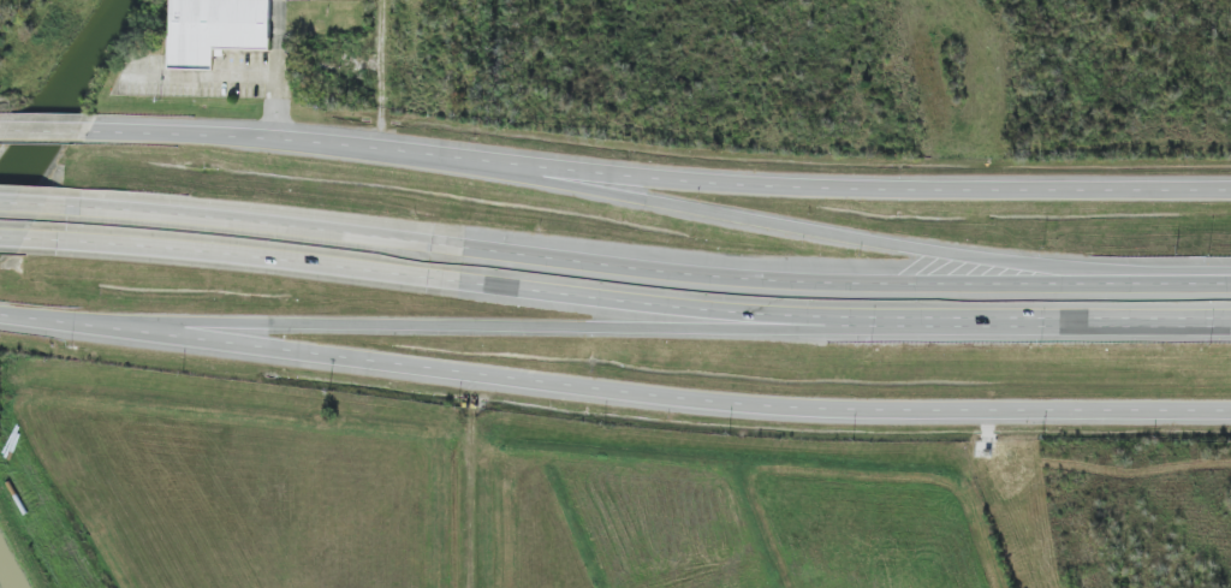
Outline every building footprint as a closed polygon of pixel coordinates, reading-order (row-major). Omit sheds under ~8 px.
[(172,36),(170,36),(170,69),(215,70),(215,57),(224,57),(224,48),(270,49),(270,0),(173,0),(172,36)]
